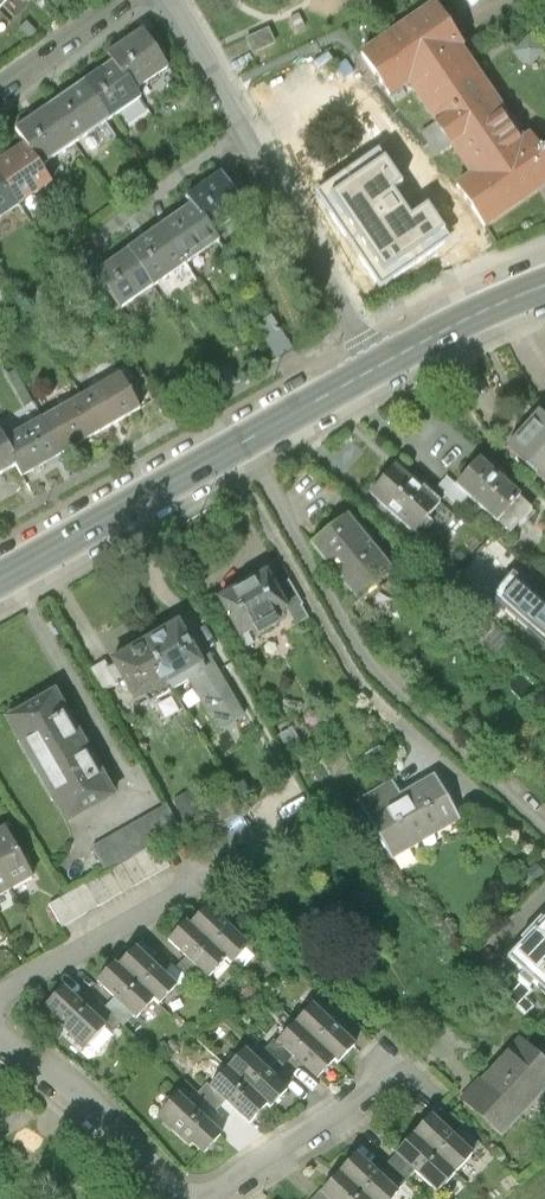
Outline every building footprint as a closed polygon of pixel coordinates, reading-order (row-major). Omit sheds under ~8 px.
[(362,55),(389,94),(408,82),(437,123),(426,130),(441,151),(455,142),(476,172),(457,186),(484,225),(544,183),(544,157),(531,136),(522,141),(492,97),(488,100),(454,50),(462,44),(435,5),(362,55)] [(114,53),(118,60),(140,92),(171,72),(145,33),(114,53)] [(118,60),(84,83),(109,121),(144,98),(140,92),(118,60)] [(84,83),(50,106),(75,144),(109,121),(84,83)] [(40,167),(75,144),(50,106),(15,129),(25,144),(40,167)] [(0,160),(0,177),(20,208),(53,186),(40,167),(25,144),(0,160)] [(402,184),(382,155),(366,166),(362,160),(321,188),(335,209),(329,213),(345,237),(352,233),(365,252),(359,256),(376,281),(389,272),(393,278),(445,243),(439,234),(445,230),(427,204),(410,216),(393,190),(402,184)] [(222,171),(189,195),(195,203),(217,234),(251,211),(222,171)] [(20,208),(0,177),(0,221),(20,208)] [(162,226),(188,262),(220,239),(217,234),(195,203),(162,226)] [(188,262),(162,226),(129,250),(155,286),(188,262)] [(155,286),(129,250),(97,273),(122,309),(155,286)] [(12,303),(0,279),(0,309),(12,303)] [(281,356),(299,344),(274,304),(255,316),(281,356)] [(120,376),(81,398),(100,432),(139,410),(120,376)] [(81,398),(42,420),(61,454),(100,432),(81,398)] [(511,446),(544,476),(544,409),(511,446)] [(42,420),(4,442),(3,442),(17,465),(16,466),(22,476),(61,454),(42,420)] [(16,466),(17,465),(3,442),(4,442),(0,435),(0,475),(16,466)] [(481,457),(456,485),(469,496),(498,522),(520,498),(523,494),(481,457)] [(399,465),(372,496),(420,538),(434,522),(428,517),(441,502),(399,465)] [(456,485),(447,477),(438,488),(459,507),(469,496),(456,485)] [(532,509),(520,498),(498,522),(510,533),(532,509)] [(349,512),(311,541),(357,598),(394,568),(349,512)] [(512,572),(544,601),(544,600),(544,583),(522,562),(512,572)] [(266,568),(217,595),(239,633),(287,606),(276,586),(266,568)] [(512,572),(490,597),(544,646),(544,602),(544,601),(512,572)] [(288,579),(276,586),(287,606),(297,623),(307,617),(300,604),(302,603),(288,579)] [(178,622),(146,640),(168,678),(200,660),(178,622)] [(146,640),(113,658),(116,664),(124,677),(135,697),(168,678),(146,640)] [(202,664),(200,660),(168,678),(174,689),(189,681),(218,732),(244,717),(211,658),(202,664)] [(104,663),(91,670),(104,693),(117,685),(116,682),(124,677),(116,664),(107,669),(104,663)] [(112,796),(54,695),(9,721),(41,778),(67,822),(112,796)] [(391,781),(358,800),(392,857),(459,818),(435,776),(400,796),(391,781)] [(167,805),(92,848),(106,873),(156,844),(181,830),(167,805)] [(209,814),(181,830),(195,854),(208,847),(219,867),(238,857),(234,850),(254,839),(240,814),(216,827),(209,814)] [(0,830),(0,870),(12,891),(34,878),(4,827),(0,830)] [(170,867),(156,844),(106,873),(49,905),(62,929),(170,867)] [(12,891),(0,870),(0,898),(12,891)] [(210,908),(192,926),(226,958),(231,963),(248,945),(210,908)] [(535,929),(544,938),(544,919),(535,929)] [(187,921),(170,940),(208,976),(226,958),(192,926),(187,921)] [(535,929),(508,957),(525,973),(520,978),(530,987),(536,982),(544,991),(544,938),(535,929)] [(136,951),(119,969),(152,1001),(158,1006),(175,988),(136,951)] [(114,964),(96,983),(114,999),(132,1017),(135,1019),(152,1001),(119,969),(114,964)] [(505,980),(496,989),(525,1017),(535,1006),(526,998),(533,991),(530,987),(520,978),(513,971),(505,980)] [(106,1029),(67,988),(48,1006),(58,1017),(57,1018),(86,1048),(106,1029)] [(114,999),(105,1008),(124,1026),(132,1017),(114,999)] [(312,1004),(295,1022),(336,1061),(339,1064),(356,1046),(312,1004)] [(295,1022),(277,1040),(318,1079),(336,1061),(295,1022)] [(529,1106),(544,1089),(544,1062),(534,1052),(522,1040),(493,1071),(463,1102),(500,1137),(529,1106)] [(534,1052),(544,1062),(544,1041),(534,1052)] [(246,1047),(229,1065),(268,1102),(274,1107),(291,1089),(246,1047)] [(229,1065),(212,1084),(250,1120),(268,1102),(229,1065)] [(178,1093),(158,1115),(204,1155),(223,1134),(209,1121),(188,1103),(178,1093)] [(197,1094),(188,1103),(209,1121),(217,1112),(197,1094)] [(432,1114),(414,1133),(456,1173),(474,1154),(432,1114)] [(437,1193),(456,1173),(414,1133),(395,1153),(411,1169),(437,1193)] [(339,1170),(369,1198),(392,1198),(399,1192),(394,1187),(377,1171),(357,1152),(339,1170)] [(411,1169),(395,1153),(377,1171),(394,1187),(411,1169)] [(339,1170),(321,1189),(331,1198),(369,1198),(339,1170)] [(321,1189),(311,1198),(331,1198),(321,1189)]
